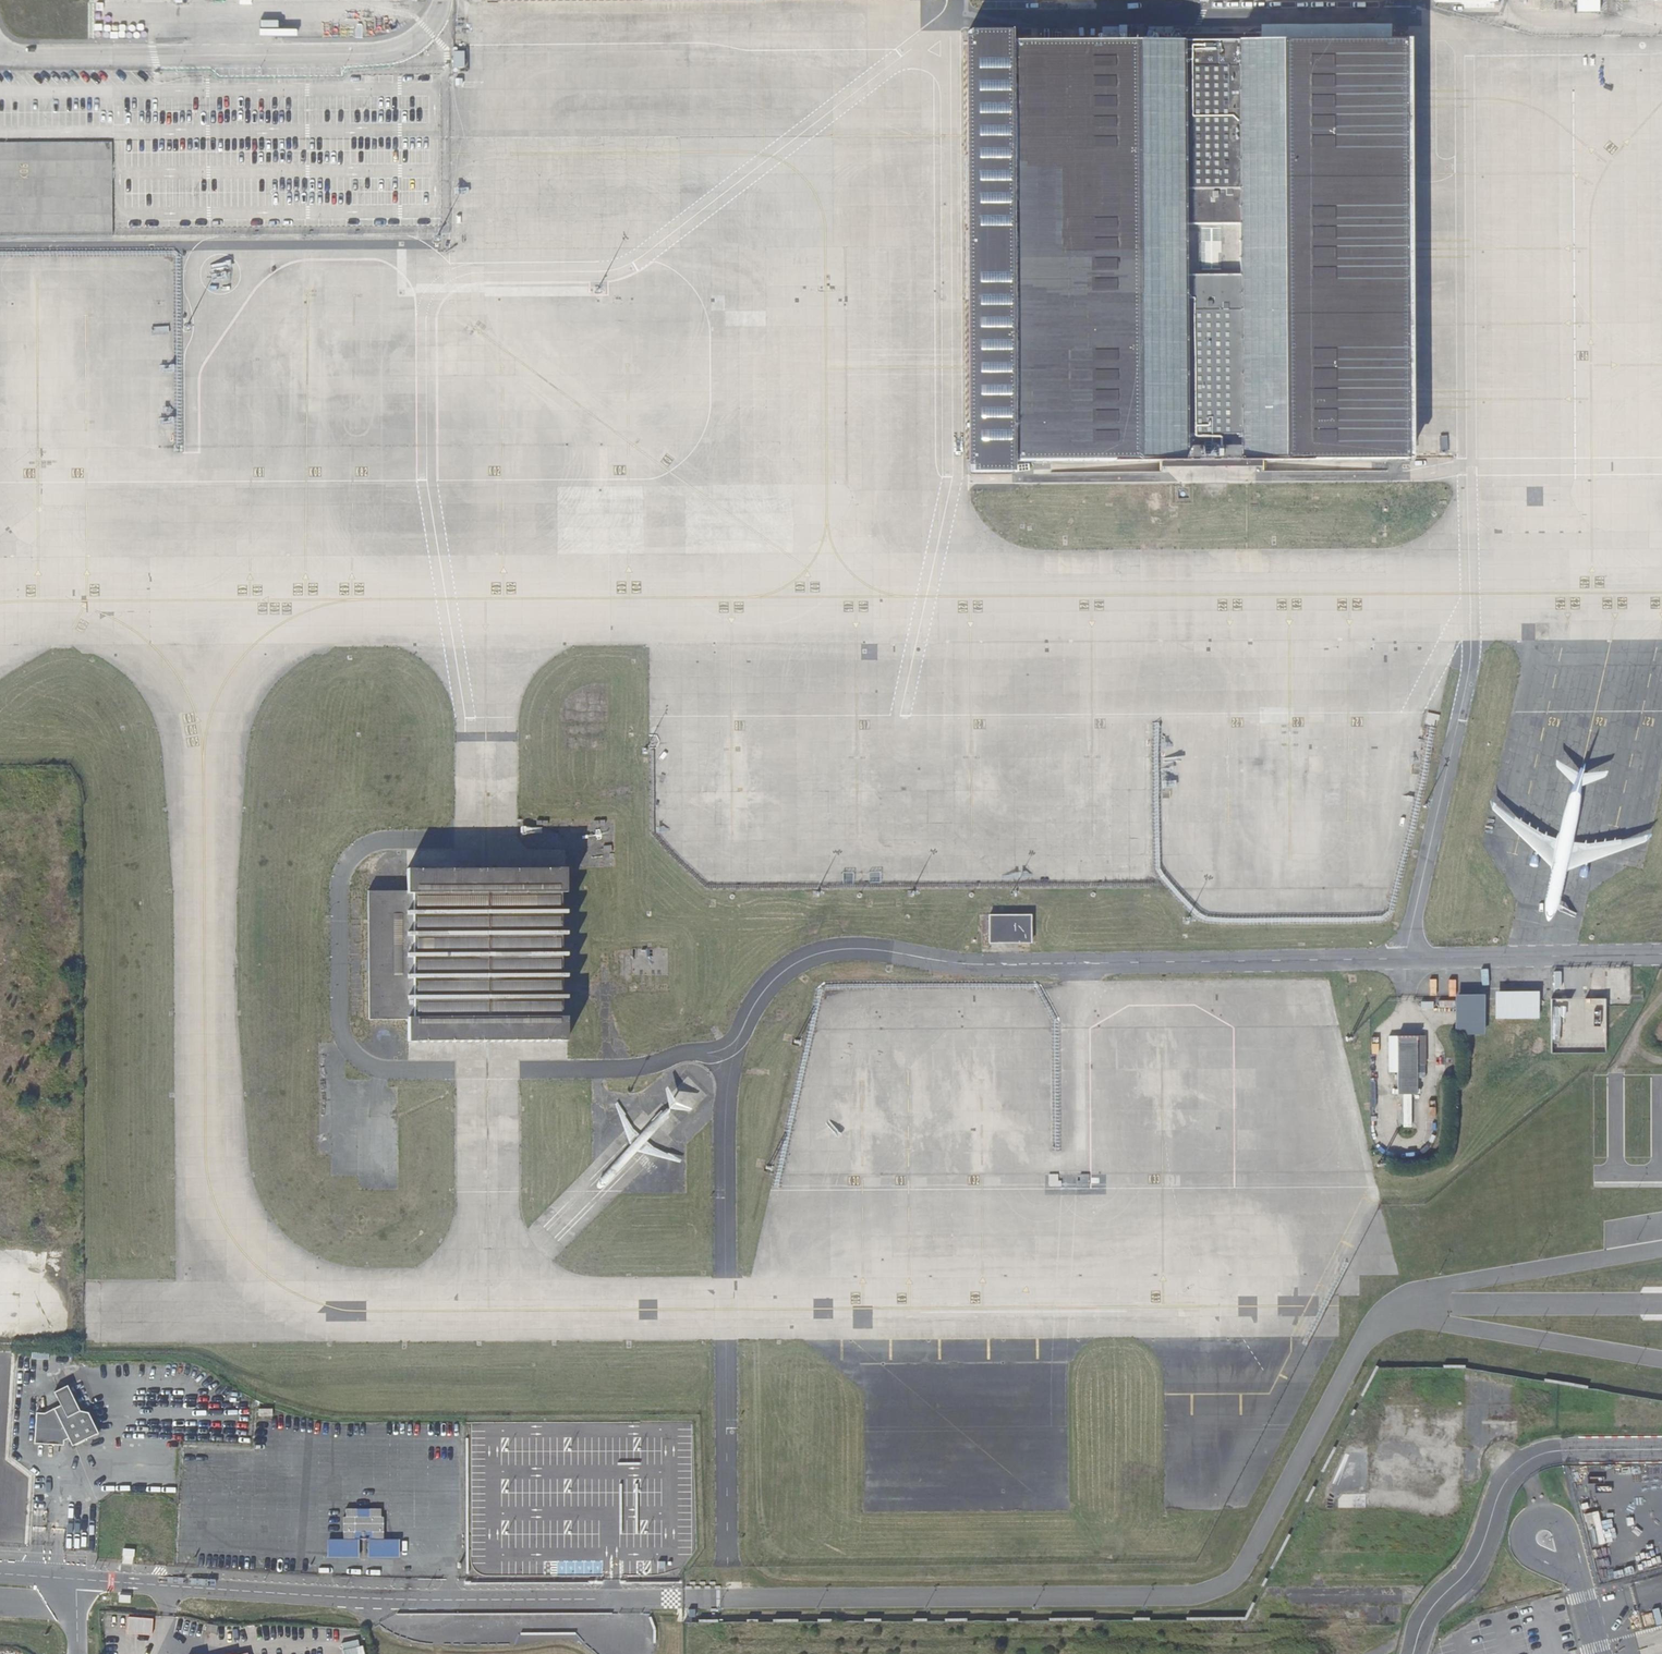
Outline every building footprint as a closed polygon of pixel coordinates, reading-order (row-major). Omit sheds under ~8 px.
[(964,36),(964,466),(970,466),(970,471),(1012,471),(1011,461),(1410,460),(1408,40),(1009,41),(1009,31),(969,31),(969,36),(964,36)] [(1435,718),(1424,715),(1422,726),(1431,728),(1432,722),(1434,723),(1435,718)] [(560,994),(560,992),(560,982),(560,981),(560,977),(566,977),(566,973),(560,973),(560,955),(566,955),(566,951),(560,951),(560,934),(566,934),(566,930),(560,930),(560,913),(565,913),(566,909),(560,909),(560,892),(565,892),(565,868),(486,868),(407,869),(407,894),(368,894),(369,1019),(408,1018),(408,1041),(566,1039),(566,1016),(560,1016),(560,998),(566,999),(566,994),(560,994)] [(985,916),(985,943),(1026,943),(1026,915),(985,916)] [(1538,1000),(1538,992),(1494,992),(1494,995),(1495,1020),(1539,1020),(1538,1000)] [(1484,996),(1455,996),(1455,1028),(1455,1037),(1485,1036),(1484,996)] [(1402,1094),(1410,1094),(1416,1094),(1416,1078),(1424,1077),(1424,1064),(1426,1064),(1425,1036),(1388,1037),(1388,1073),(1396,1073),(1397,1095),(1402,1094)] [(1410,1094),(1402,1094),(1402,1127),(1411,1127),(1410,1094)] [(1058,1175),(1049,1175),(1050,1187),(1061,1187),(1061,1181),(1058,1181),(1058,1175)] [(1089,1175),(1080,1175),(1080,1181),(1078,1181),(1078,1187),(1089,1187),(1089,1175)] [(68,1439),(72,1446),(98,1433),(88,1413),(79,1411),(67,1386),(53,1392),(60,1406),(44,1414),(36,1413),(34,1444),(63,1446),(64,1441),(68,1439)] [(351,1515),(349,1515),(349,1537),(360,1537),(360,1530),(377,1530),(377,1537),(388,1537),(388,1516),(386,1516),(386,1507),(374,1507),(374,1515),(362,1515),(362,1507),(351,1507),(351,1515)] [(374,1507),(362,1507),(362,1515),(374,1515),(374,1507)] [(360,1537),(349,1537),(332,1537),(333,1555),(364,1554),(364,1537),(373,1537),(373,1554),(405,1554),(404,1537),(388,1537),(377,1537),(377,1530),(360,1530),(360,1537)]
